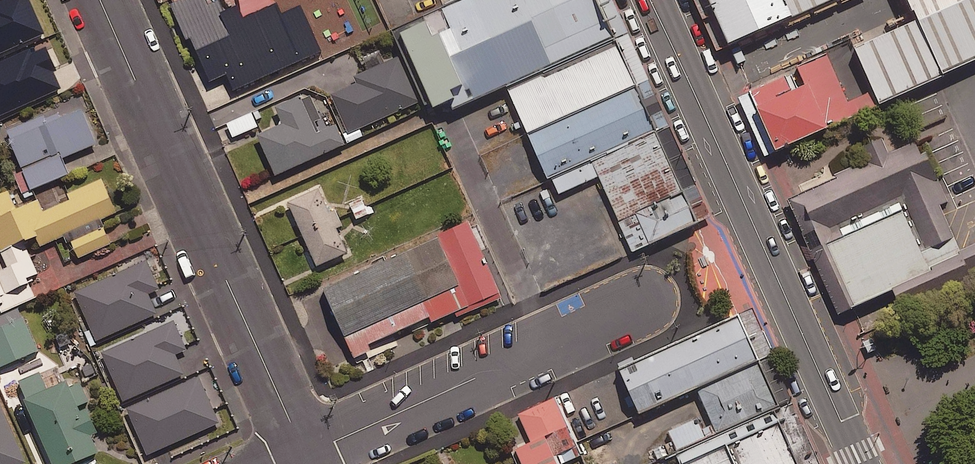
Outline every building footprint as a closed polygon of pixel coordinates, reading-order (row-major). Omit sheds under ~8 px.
[(230,24),(205,24),(205,36),(187,36),(187,54),(316,54),(316,0),(230,0),(230,24)] [(594,0),(460,0),(457,1),(438,9),(448,30),(430,38),(423,23),(395,36),(429,111),(446,104),(450,112),(504,88),(612,39),(594,0)] [(726,48),(834,0),(704,0),(726,48)] [(914,22),(851,50),(871,92),(877,107),(974,64),(974,0),(905,0),(914,22)] [(48,88),(23,32),(0,42),(0,110),(48,88)] [(635,88),(612,39),(504,88),(526,136),(635,88)] [(848,103),(824,50),(751,83),(748,93),(775,153),(877,107),(871,92),(848,103)] [(419,101),(399,57),(356,78),(358,81),(331,93),(351,134),(419,101)] [(655,133),(635,88),(526,136),(546,182),(589,163),(655,133)] [(301,93),(275,105),(283,122),(258,133),(276,173),(345,142),(337,122),(317,131),(301,93)] [(96,142),(82,107),(9,137),(31,188),(68,172),(61,156),(96,142)] [(257,127),(251,113),(227,124),(233,137),(257,127)] [(696,225),(655,133),(589,163),(630,254),(696,225)] [(797,197),(849,311),(891,291),(900,310),(974,276),(974,246),(960,253),(939,207),(948,203),(926,154),(920,157),(914,144),(888,155),(881,140),(860,149),(867,165),(797,197)] [(101,178),(69,193),(71,199),(43,211),(37,200),(15,209),(7,191),(0,194),(0,248),(8,265),(0,268),(0,313),(0,314),(38,297),(29,277),(39,273),(24,240),(36,234),(41,243),(115,210),(101,178)] [(319,187),(288,200),(317,264),(347,251),(319,187)] [(468,222),(325,286),(355,354),(372,347),(370,343),(431,316),(432,320),(499,290),(468,222)] [(104,225),(72,240),(79,256),(112,241),(104,225)] [(100,274),(68,289),(80,315),(112,300),(100,274)] [(760,358),(740,313),(620,366),(640,412),(698,386),(760,358)] [(0,327),(0,366),(38,348),(23,316),(0,327)] [(178,350),(123,375),(144,423),(200,398),(178,350)] [(781,405),(760,358),(698,386),(719,433),(781,405)] [(24,398),(53,463),(68,463),(99,450),(91,434),(98,431),(87,406),(80,409),(67,379),(24,398)] [(554,400),(519,415),(531,443),(514,450),(521,463),(557,463),(553,455),(574,446),(554,400)] [(26,461),(0,403),(0,463),(20,463),(26,461)] [(781,405),(719,433),(677,453),(682,463),(807,463),(781,405)] [(616,456),(609,441),(593,448),(600,463),(616,456)]
